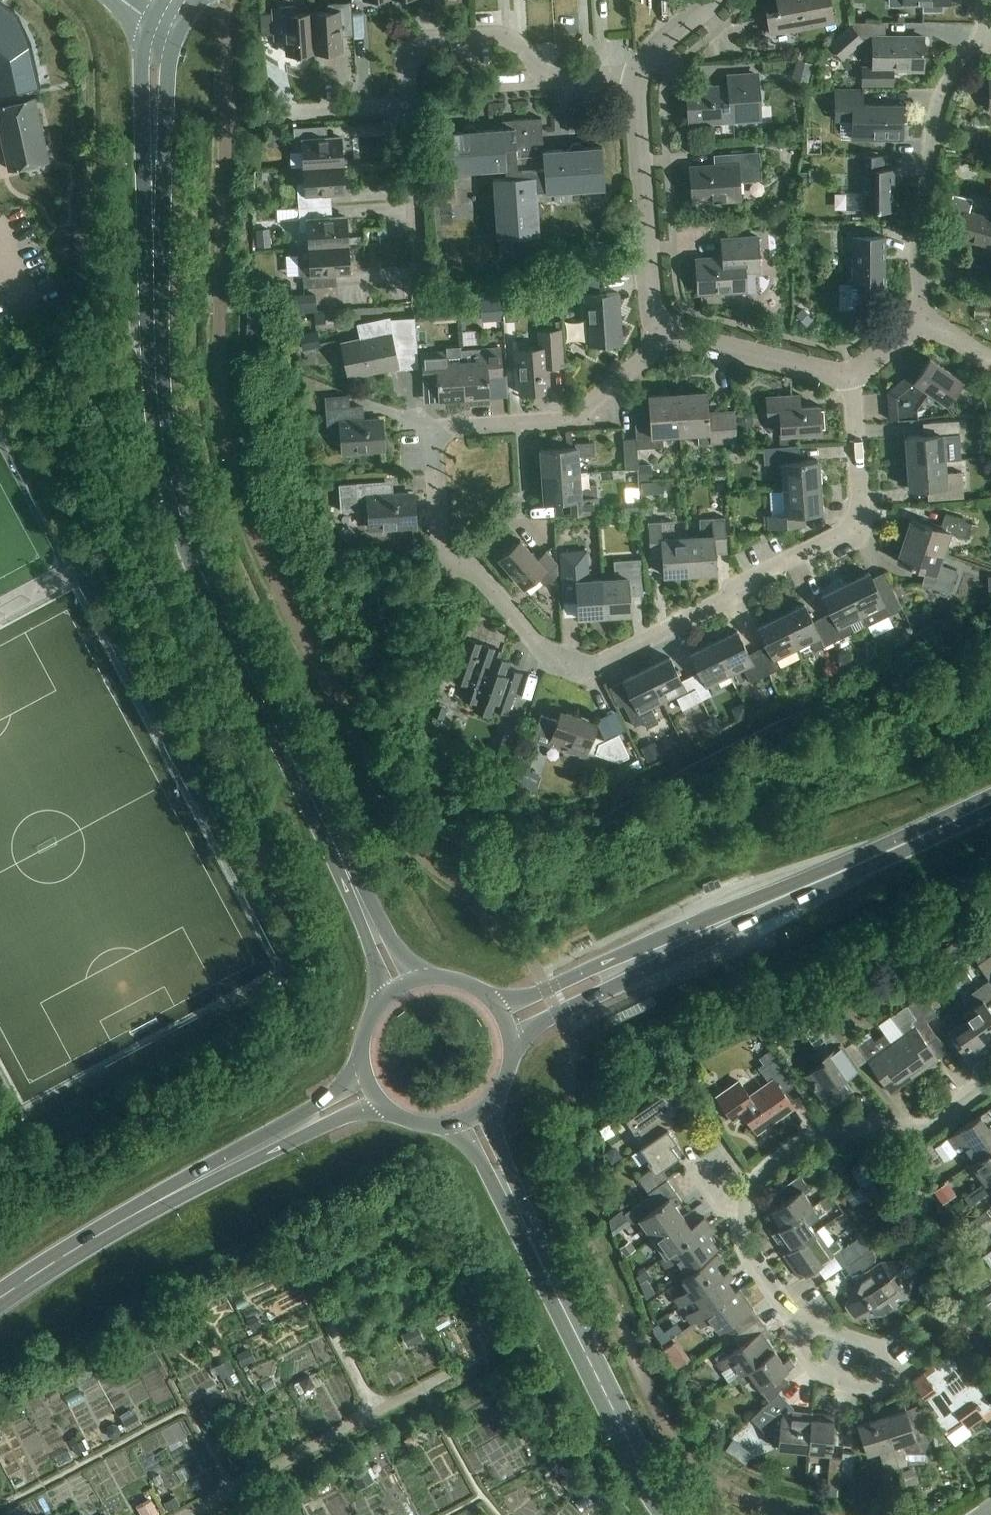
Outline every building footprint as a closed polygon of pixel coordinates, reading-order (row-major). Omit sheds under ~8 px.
[(832,15),(830,0),(777,0),(778,9),(767,11),(770,33),(821,25),(819,17),(832,15)] [(942,11),(942,4),(947,4),(947,0),(905,0),(905,4),(923,4),(923,11),(942,11)] [(329,12),(312,13),(314,51),(342,49),(341,36),(354,35),(351,2),(328,4),(329,12)] [(314,51),(312,13),(295,15),(295,6),(271,7),(272,14),(273,35),(274,40),(286,39),(286,53),(314,51)] [(273,35),(272,14),(260,15),(262,36),(273,35)] [(831,45),(842,58),(863,40),(851,27),(831,45)] [(923,37),(877,37),(877,67),(862,67),(863,84),(892,84),(892,69),(907,69),(907,71),(920,71),(920,69),(923,69),(923,37)] [(688,89),(690,123),(759,118),(756,74),(729,76),(730,90),(714,91),(714,87),(688,89)] [(852,119),(852,139),(902,139),(902,105),(862,105),(862,90),(835,90),(835,119),(852,119)] [(35,99),(0,106),(0,128),(10,170),(49,161),(35,99)] [(564,109),(566,125),(582,124),(580,107),(564,109)] [(463,131),(444,133),(447,172),(505,168),(506,177),(494,178),(498,238),(539,235),(538,215),(539,215),(540,215),(541,214),(542,213),(543,212),(543,210),(543,209),(543,208),(543,206),(542,205),(541,204),(540,204),(539,203),(537,203),(536,190),(545,190),(545,192),(605,188),(602,146),(583,148),(582,146),(582,145),(581,144),(581,143),(580,143),(579,142),(578,142),(576,142),(575,142),(574,142),(573,143),(572,144),(571,145),(571,146),(570,147),(570,149),(543,150),(541,118),(513,120),(514,128),(476,130),(475,129),(475,128),(474,127),(473,126),(472,125),(471,125),(469,125),(468,125),(467,125),(466,126),(465,127),(464,128),(463,129),(463,131)] [(304,150),(305,167),(342,165),(340,137),(327,137),(326,125),(293,127),(295,151),(304,150)] [(281,146),(280,130),(267,130),(268,146),(281,146)] [(693,167),(695,202),(738,199),(737,182),(761,180),(759,152),(722,154),(723,165),(693,167)] [(862,210),(893,210),(893,169),(884,169),(884,156),(857,156),(857,175),(862,175),(862,210)] [(297,184),(299,207),(332,205),(331,193),(344,193),(342,165),(305,167),(306,184),(297,184)] [(818,184),(817,171),(808,172),(808,173),(801,173),(801,183),(808,183),(808,184),(818,184)] [(956,235),(955,238),(984,246),(986,240),(990,242),(990,218),(969,212),(973,199),(953,194),(943,231),(956,235)] [(6,199),(0,200),(0,216),(8,215),(6,199)] [(309,230),(310,247),(347,244),(345,216),(332,217),(332,205),(299,207),(300,231),(309,230)] [(271,247),(270,229),(256,230),(258,248),(271,247)] [(699,259),(701,293),(744,291),(742,272),(759,271),(757,236),(721,238),(722,257),(699,259)] [(852,251),(852,285),(853,285),(853,299),(875,299),(875,285),(884,285),(885,237),(843,237),(842,251),(852,251)] [(349,272),(347,244),(310,247),(297,248),(299,276),(303,276),(304,288),(337,285),(336,273),(349,272)] [(499,246),(499,259),(516,258),(516,245),(499,246)] [(573,281),(574,292),(600,290),(599,279),(573,281)] [(573,293),(572,282),(559,283),(560,294),(573,293)] [(541,303),(557,302),(556,288),(540,289),(541,303)] [(584,295),(587,346),(622,343),(619,293),(584,295)] [(317,309),(316,294),(294,295),(295,311),(317,309)] [(503,317),(502,297),(487,298),(488,303),(481,303),(482,319),(503,317)] [(814,320),(801,308),(795,315),(807,327),(814,320)] [(362,340),(342,344),(349,375),(396,365),(397,369),(418,367),(414,318),(398,319),(398,322),(390,322),(390,317),(359,324),(362,340)] [(539,331),(540,348),(517,350),(520,393),(549,391),(547,366),(563,365),(560,330),(539,331)] [(319,341),(317,333),(301,336),(303,344),(319,341)] [(465,400),(463,361),(462,347),(447,348),(447,351),(421,353),(423,380),(437,379),(439,402),(465,400)] [(476,360),(463,361),(465,400),(490,398),(489,376),(503,375),(501,347),(475,349),(476,360)] [(888,392),(890,420),(917,418),(916,403),(925,389),(946,404),(962,381),(929,358),(925,365),(923,364),(888,392)] [(707,392),(678,394),(680,433),(698,432),(698,444),(737,442),(735,410),(708,412),(707,392)] [(635,416),(636,439),(637,448),(663,447),(662,435),(680,433),(678,394),(648,396),(649,415),(635,416)] [(349,395),(325,397),(328,434),(342,433),(343,452),(384,450),(381,419),(356,421),(355,407),(350,407),(349,395)] [(768,419),(780,418),(782,435),(820,432),(819,406),(799,407),(798,395),(767,397),(768,419)] [(906,437),(908,463),(943,460),(943,447),(960,446),(958,421),(930,423),(931,435),(906,437)] [(637,448),(636,439),(623,439),(625,470),(638,469),(637,448)] [(541,449),(543,475),(579,473),(578,472),(577,456),(595,455),(594,442),(575,443),(576,447),(541,449)] [(782,463),(784,488),(819,486),(818,460),(793,462),(792,446),(763,448),(764,464),(782,463)] [(943,460),(908,463),(909,489),(934,487),(935,499),(963,498),(962,472),(944,473),(943,460)] [(652,480),(651,464),(639,465),(640,481),(652,480)] [(726,480),(725,471),(715,471),(716,481),(726,480)] [(579,473),(543,475),(544,501),(569,499),(570,512),(598,510),(597,484),(588,485),(587,472),(578,472),(579,473)] [(341,511),(357,510),(371,509),(373,529),(413,526),(411,494),(383,496),(382,481),(339,484),(341,511)] [(819,486),(784,488),(785,514),(768,515),(769,528),(804,526),(803,513),(821,512),(819,486)] [(620,503),(621,513),(641,512),(640,501),(620,503)] [(911,519),(904,541),(942,553),(949,532),(967,538),(972,523),(944,514),(940,528),(911,519)] [(700,536),(688,537),(690,573),(716,571),(714,547),(726,546),(725,517),(699,519),(700,536)] [(690,573),(688,537),(674,538),(673,521),(648,522),(650,551),(662,550),(664,575),(690,573)] [(349,527),(342,534),(349,542),(357,535),(349,527)] [(537,559),(520,540),(499,558),(524,587),(541,571),(549,580),(558,573),(557,564),(546,551),(537,559)] [(942,553),(904,541),(897,561),(926,570),(921,584),(949,593),(957,570),(939,564),(942,553)] [(605,615),(602,579),(589,580),(587,550),(563,552),(563,564),(561,565),(563,593),(577,592),(578,617),(605,615)] [(615,578),(602,579),(605,615),(630,613),(629,589),(643,588),(641,559),(614,561),(615,578)] [(902,608),(890,584),(878,591),(872,579),(869,573),(846,584),(863,618),(866,626),(868,625),(873,637),(893,627),(887,616),(902,608)] [(831,614),(823,618),(834,641),(854,632),(850,624),(863,618),(846,584),(822,596),(831,614)] [(804,605),(781,616),(797,648),(810,642),(814,651),(834,641),(823,618),(813,622),(804,605)] [(767,645),(758,650),(769,673),(778,669),(774,659),(797,648),(781,616),(758,628),(767,645)] [(737,631),(714,642),(730,675),(743,668),(750,683),(769,673),(758,650),(749,654),(737,631)] [(522,672),(508,668),(510,661),(499,657),(497,664),(491,662),(496,648),(467,639),(458,666),(455,665),(450,679),(467,685),(462,699),(476,703),(473,710),(491,716),(494,710),(507,714),(522,672)] [(699,672),(690,676),(702,700),(711,695),(707,686),(730,675),(714,642),(691,654),(699,672)] [(670,657),(646,669),(662,701),(675,695),(682,709),(702,700),(690,676),(681,681),(670,657)] [(662,701),(646,669),(623,680),(632,698),(623,703),(634,726),(644,722),(647,728),(658,722),(651,707),(662,701)] [(750,715),(744,702),(731,709),(737,722),(750,715)] [(444,719),(448,707),(435,703),(431,715),(444,719)] [(568,752),(584,757),(586,751),(619,762),(629,757),(618,734),(600,742),(590,739),(595,725),(580,720),(581,717),(566,712),(563,722),(541,715),(532,740),(551,746),(553,740),(570,745),(568,752)] [(706,738),(718,732),(711,718),(699,724),(706,738)] [(641,748),(648,762),(662,756),(655,741),(641,748)] [(642,769),(638,760),(627,765),(632,774),(642,769)] [(522,772),(525,764),(517,761),(514,769),(522,772)] [(989,980),(990,983),(990,961),(988,957),(977,964),(989,980)] [(967,1018),(985,1043),(990,1039),(990,983),(989,980),(971,993),(978,1003),(963,1013),(967,1018)] [(888,988),(889,1002),(901,1001),(899,987),(888,988)] [(869,995),(864,988),(857,993),(862,1000),(869,995)] [(923,994),(912,1001),(926,1022),(937,1014),(923,994)] [(826,1001),(815,1008),(841,1044),(851,1036),(826,1001)] [(903,1034),(891,1043),(914,1076),(938,1059),(923,1038),(933,1031),(926,1022),(912,1001),(891,1016),(903,1034)] [(841,1044),(815,1008),(806,1015),(831,1051),(822,1057),(824,1060),(803,1075),(826,1108),(851,1090),(844,1079),(859,1069),(841,1044)] [(985,1043),(967,1018),(957,1025),(950,1015),(941,1021),(969,1061),(989,1047),(985,1043)] [(914,1076),(891,1043),(884,1033),(874,1041),(867,1032),(854,1041),(890,1093),(914,1076)] [(769,1082),(750,1096),(739,1081),(717,1097),(734,1121),(744,1114),(756,1132),(793,1106),(784,1093),(795,1085),(776,1058),(760,1070),(769,1082)] [(670,1090),(678,1102),(689,1093),(681,1082),(670,1090)] [(637,1129),(646,1142),(668,1128),(674,1123),(668,1115),(676,1109),(665,1093),(626,1121),(633,1132),(637,1129)] [(990,1150),(990,1125),(990,1124),(990,1123),(990,1107),(935,1147),(945,1161),(964,1147),(974,1161),(990,1150)] [(638,1178),(648,1192),(667,1179),(669,1178),(662,1168),(682,1153),(675,1142),(677,1141),(668,1128),(646,1142),(640,1147),(649,1159),(647,1161),(652,1168),(638,1178)] [(612,1162),(621,1156),(615,1147),(606,1153),(612,1162)] [(984,1182),(990,1178),(990,1150),(974,1161),(971,1164),(984,1182)] [(882,1200),(877,1193),(903,1175),(894,1164),(887,1169),(875,1152),(851,1170),(860,1182),(845,1193),(861,1215),(882,1200)] [(767,1212),(779,1229),(813,1205),(805,1194),(811,1190),(800,1174),(778,1190),(785,1200),(767,1212)] [(984,1182),(964,1197),(970,1205),(990,1191),(990,1178),(984,1182)] [(639,1219),(652,1237),(683,1216),(675,1205),(682,1200),(667,1179),(648,1192),(650,1196),(647,1198),(646,1197),(624,1213),(630,1221),(635,1222),(639,1219)] [(956,1195),(947,1183),(934,1192),(943,1204),(956,1195)] [(773,1234),(786,1252),(815,1231),(808,1222),(825,1210),(819,1201),(813,1205),(779,1229),(773,1234)] [(967,1224),(971,1230),(990,1216),(986,1210),(967,1224)] [(652,1237),(665,1255),(710,1225),(704,1217),(690,1227),(683,1216),(652,1237)] [(710,1225),(665,1255),(659,1260),(665,1268),(676,1260),(684,1271),(717,1248),(708,1235),(714,1231),(710,1225)] [(815,1231),(786,1252),(783,1254),(800,1278),(833,1255),(842,1268),(844,1267),(860,1256),(870,1249),(860,1236),(844,1247),(838,1239),(827,1246),(817,1231),(815,1231)] [(630,1241),(621,1247),(626,1255),(635,1249),(630,1241)] [(882,1241),(875,1246),(880,1253),(887,1248),(882,1241)] [(871,1248),(870,1249),(860,1256),(867,1266),(875,1261),(876,1255),(871,1248)] [(679,1307),(694,1296),(723,1275),(716,1265),(722,1260),(717,1254),(682,1279),(688,1288),(673,1298),(679,1307)] [(860,1271),(867,1266),(860,1256),(844,1267),(850,1274),(855,1270),(860,1271)] [(881,1263),(871,1270),(895,1305),(905,1297),(917,1272),(909,1260),(881,1263)] [(636,1276),(641,1282),(650,1276),(646,1269),(636,1276)] [(691,1323),(695,1320),(735,1291),(728,1281),(734,1277),(729,1270),(723,1275),(694,1296),(700,1304),(685,1315),(691,1323)] [(895,1305),(871,1270),(860,1278),(848,1304),(856,1315),(884,1312),(895,1305)] [(982,1306),(990,1299),(990,1282),(974,1295),(982,1306)] [(732,1322),(739,1332),(760,1317),(744,1295),(749,1291),(745,1284),(735,1291),(695,1320),(701,1328),(711,1320),(719,1332),(732,1322)] [(256,1316),(248,1320),(252,1328),(260,1324),(256,1316)] [(733,1363),(740,1373),(774,1350),(774,1349),(774,1350),(765,1338),(771,1333),(760,1317),(739,1332),(732,1337),(739,1347),(716,1362),(722,1371),(733,1363)] [(677,1333),(670,1324),(662,1330),(669,1339),(677,1333)] [(406,1333),(412,1344),(423,1338),(417,1327),(406,1333)] [(691,1359),(677,1340),(663,1351),(676,1370),(691,1359)] [(250,1348),(237,1354),(243,1366),(255,1360),(250,1348)] [(753,1378),(769,1400),(778,1391),(789,1383),(782,1373),(794,1365),(789,1358),(783,1362),(774,1350),(740,1373),(736,1376),(743,1385),(753,1378)] [(947,1383),(942,1376),(957,1365),(949,1354),(933,1365),(935,1369),(926,1375),(924,1372),(912,1380),(925,1398),(927,1397),(939,1414),(935,1417),(945,1432),(955,1446),(972,1434),(967,1428),(983,1416),(986,1421),(990,1417),(990,1410),(989,1408),(990,1406),(973,1380),(953,1394),(945,1384),(947,1383)] [(240,1381),(229,1360),(216,1367),(227,1388),(240,1381)] [(315,1386),(309,1375),(299,1381),(305,1392),(315,1386)] [(778,1448),(808,1451),(812,1413),(792,1411),(792,1415),(784,1414),(783,1415),(779,1411),(788,1402),(778,1391),(769,1400),(753,1415),(762,1425),(760,1428),(766,1434),(779,1435),(778,1448)] [(890,1413),(882,1416),(899,1467),(910,1464),(906,1453),(924,1453),(928,1442),(924,1428),(914,1432),(905,1404),(889,1409),(890,1413)] [(899,1467),(882,1416),(881,1411),(856,1419),(867,1453),(883,1448),(886,1459),(882,1460),(886,1472),(899,1467)] [(142,1423),(136,1413),(123,1421),(128,1431),(142,1423)] [(812,1413),(808,1451),(831,1453),(834,1415),(812,1413)] [(118,1426),(113,1424),(109,1427),(107,1431),(109,1436),(114,1438),(119,1436),(120,1431),(118,1426)] [(538,1437),(532,1426),(521,1432),(528,1443),(538,1437)] [(418,1444),(412,1435),(404,1441),(410,1450),(418,1444)] [(729,1452),(737,1441),(733,1439),(725,1449),(729,1452)] [(118,1466),(138,1465),(137,1450),(117,1452),(118,1466)] [(827,1486),(839,1487),(840,1477),(852,1478),(855,1453),(842,1452),(842,1458),(830,1457),(827,1486)] [(135,1510),(107,1457),(69,1477),(78,1493),(98,1482),(116,1514),(125,1514),(135,1510)] [(354,1477),(359,1486),(373,1478),(368,1470),(354,1477)] [(569,1475),(562,1479),(568,1488),(575,1483),(569,1475)] [(146,1502),(153,1514),(157,1514),(164,1511),(157,1497),(146,1502)] [(175,1497),(164,1503),(169,1511),(180,1505),(175,1497)]
